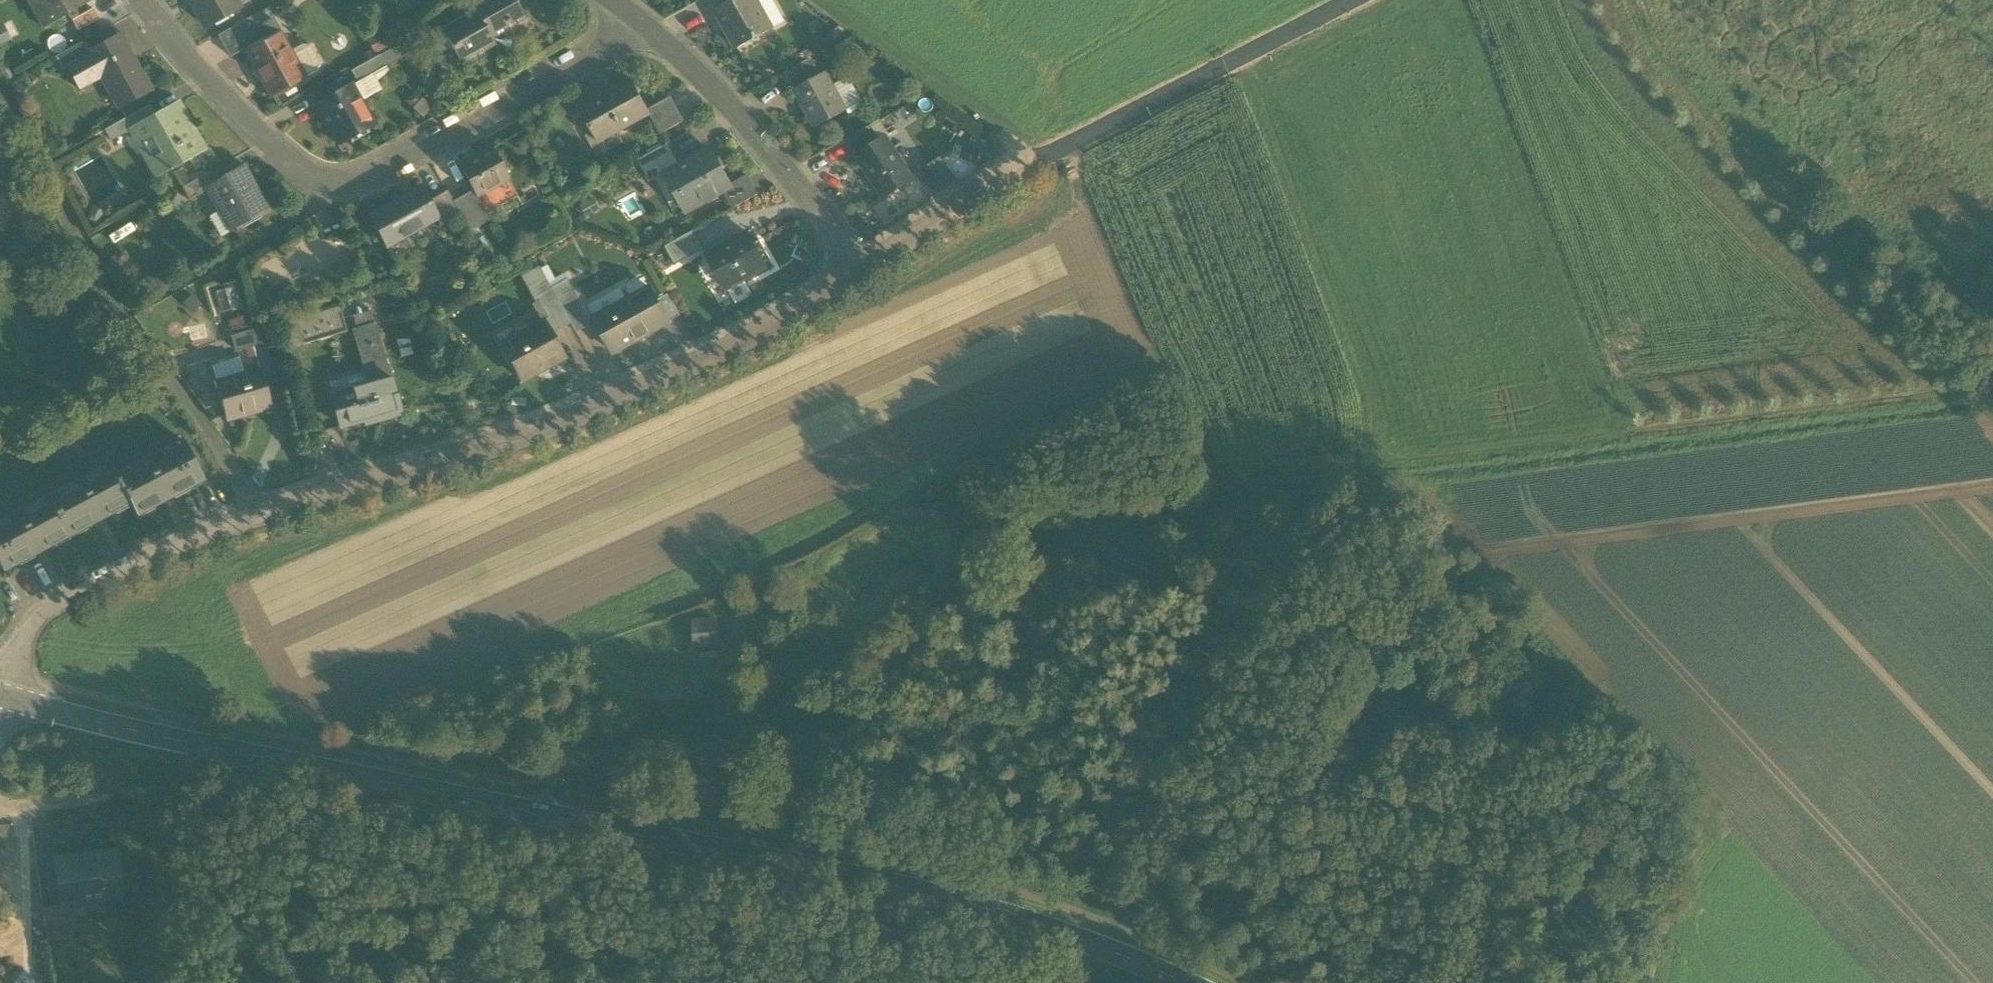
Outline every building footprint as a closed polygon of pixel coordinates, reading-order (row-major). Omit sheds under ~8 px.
[(43,26),(87,1),(86,0),(41,0),(52,18),(42,24),(43,26)] [(204,27),(249,3),(247,0),(193,0),(195,4),(193,5),(204,27)] [(507,30),(525,20),(520,13),(513,0),(477,0),(471,4),(474,9),(490,39),(507,30)] [(738,49),(772,29),(756,0),(735,0),(716,10),(717,12),(718,11),(729,29),(728,30),(738,49)] [(91,8),(70,20),(76,31),(97,19),(91,8)] [(494,45),(490,39),(474,9),(425,37),(435,55),(450,47),(460,64),(494,45)] [(523,11),(520,13),(525,20),(507,30),(511,38),(532,27),(523,11)] [(218,35),(230,57),(254,43),(242,22),(218,35)] [(256,67),(272,95),(306,76),(282,33),(245,54),(254,69),(256,67)] [(100,69),(120,106),(150,90),(119,34),(90,50),(89,51),(90,52),(68,65),(68,66),(77,81),(100,69)] [(56,57),(63,70),(68,66),(68,65),(90,52),(89,51),(90,50),(85,41),(56,57)] [(379,55),(385,66),(407,54),(401,43),(379,55)] [(357,81),(357,82),(372,74),(385,66),(379,55),(351,71),(357,81)] [(787,72),(796,89),(822,75),(813,58),(787,72)] [(796,89),(817,127),(848,110),(828,72),(822,75),(796,89)] [(351,84),(361,102),(381,91),(372,74),(357,82),(357,81),(351,84)] [(581,109),(600,142),(650,113),(648,109),(631,79),(581,109)] [(315,104),(337,143),(373,123),(361,102),(351,84),(315,104)] [(650,113),(662,133),(682,122),(668,98),(648,109),(650,113)] [(143,151),(157,176),(205,149),(179,103),(155,116),(141,124),(153,146),(143,151)] [(120,122),(126,133),(141,124),(155,116),(149,105),(120,122)] [(846,140),(856,156),(881,140),(871,126),(846,140)] [(856,156),(884,198),(914,179),(887,136),(881,140),(856,156)] [(639,161),(648,179),(652,176),(677,162),(667,145),(639,161)] [(472,187),(477,196),(509,179),(493,149),(476,158),(477,159),(461,168),(472,187)] [(684,206),(688,212),(728,189),(732,187),(711,149),(679,167),(667,174),(684,206)] [(912,172),(929,196),(953,178),(936,154),(912,172)] [(652,176),(673,212),(684,206),(667,174),(679,167),(677,162),(652,176)] [(208,188),(230,230),(248,220),(268,209),(244,167),(223,179),(207,188),(208,188)] [(190,183),(197,195),(208,188),(207,188),(223,179),(217,169),(190,183)] [(728,189),(738,207),(759,195),(750,178),(732,187),(728,189)] [(369,216),(386,247),(388,246),(386,243),(400,235),(402,239),(436,220),(437,219),(427,201),(428,200),(421,187),(411,193),(411,194),(396,202),(396,201),(369,216)] [(472,187),(450,199),(460,216),(469,231),(489,219),(477,196),(472,187)] [(440,227),(460,216),(450,199),(446,191),(428,200),(427,201),(437,219),(436,220),(440,227)] [(411,193),(396,201),(396,202),(411,194),(411,193)] [(664,248),(674,266),(704,250),(693,231),(664,248)] [(707,255),(726,291),(767,269),(747,233),(707,255)] [(386,243),(388,246),(402,239),(400,235),(386,243)] [(566,279),(550,288),(552,292),(557,300),(573,291),(566,279)] [(539,299),(552,292),(550,288),(546,280),(532,287),(539,299)] [(650,288),(632,297),(651,331),(667,322),(668,323),(669,322),(657,300),(650,288)] [(573,291),(557,300),(570,324),(574,331),(590,322),(573,291)] [(557,331),(570,324),(557,300),(552,292),(539,299),(557,331)] [(657,300),(669,322),(681,316),(669,295),(657,300)] [(652,332),(651,331),(632,297),(594,318),(614,353),(615,352),(614,351),(634,340),(635,341),(652,332)] [(339,307),(324,311),(331,336),(346,332),(339,307)] [(318,340),(331,336),(324,311),(311,315),(318,340)] [(290,348),(303,344),(296,319),(294,313),(281,317),(290,348)] [(303,344),(318,340),(311,315),(296,319),(303,344)] [(502,343),(522,381),(523,380),(522,378),(546,366),(547,368),(563,359),(543,321),(526,330),(527,331),(504,344),(503,342),(502,343)] [(358,328),(373,384),(391,379),(375,323),(358,328)] [(233,336),(237,352),(251,348),(266,344),(262,328),(233,336)] [(216,382),(226,418),(254,410),(254,412),(273,406),(262,369),(257,371),(216,382)] [(392,379),(391,379),(373,384),(333,395),(341,426),(375,417),(376,420),(401,414),(392,379)] [(184,440),(117,475),(131,502),(137,514),(204,479),(184,440)] [(111,463),(50,495),(70,534),(131,502),(117,475),(111,463)] [(70,534),(50,495),(0,520),(0,563),(3,568),(70,534)] [(693,623),(695,646),(717,644),(715,621),(693,623)] [(69,905),(63,905),(67,940),(73,939),(69,905)]
